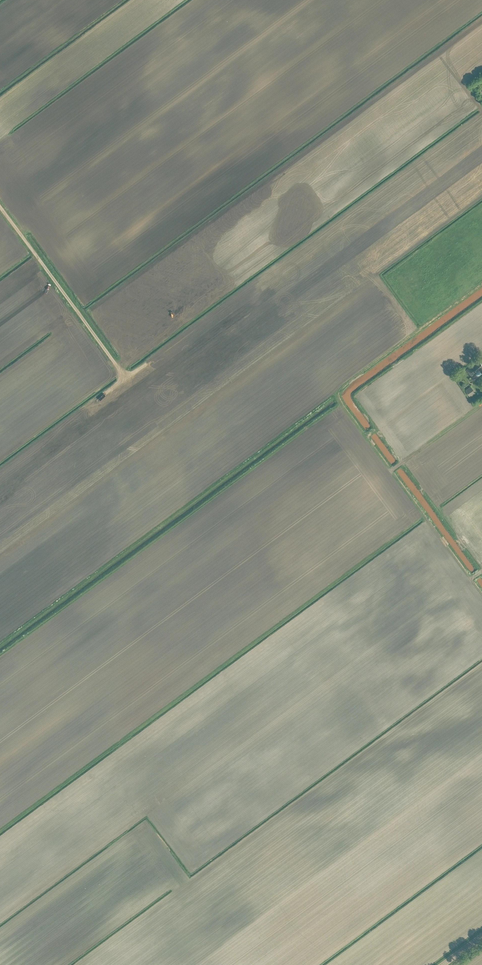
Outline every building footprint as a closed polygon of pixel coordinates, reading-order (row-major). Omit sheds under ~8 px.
[(479,361),(474,365),(474,364),(466,370),(472,377),(474,376),(475,376),(476,375),(478,377),(481,374),(481,373),(481,365),(479,361)] [(471,386),(466,390),(470,397),(475,393),(471,386)]
